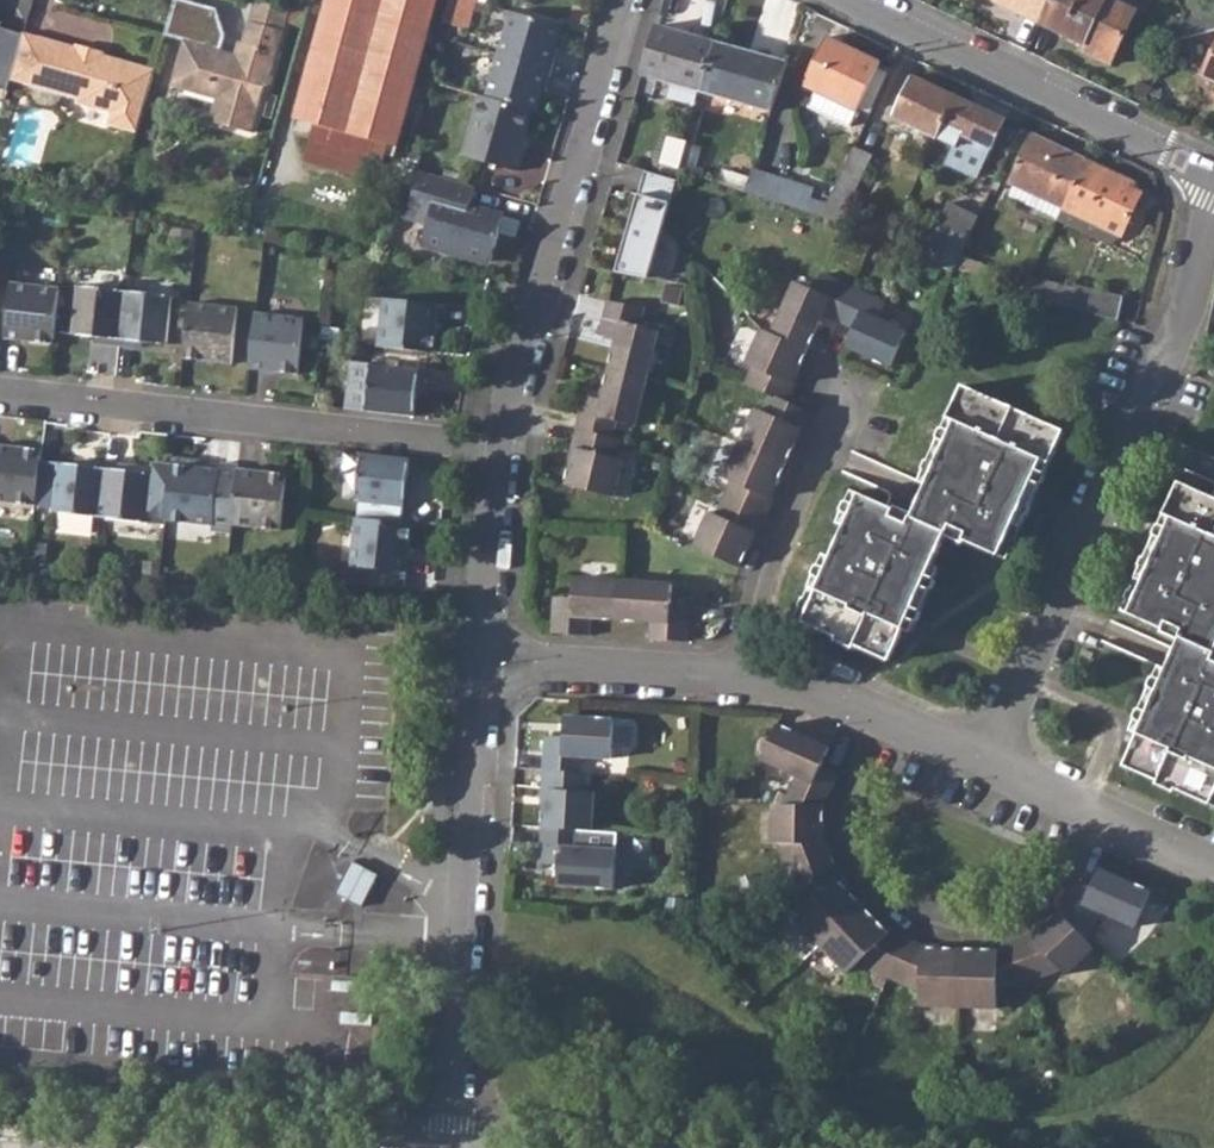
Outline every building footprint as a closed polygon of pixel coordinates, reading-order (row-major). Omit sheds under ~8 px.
[(398,137),(436,0),(328,0),(294,116),(398,137)] [(442,21),(467,29),(475,0),(448,0),(442,21)] [(1042,23),(1053,0),(998,0),(998,1),(1042,23)] [(1042,23),(1085,43),(1094,47),(1090,55),(1112,65),(1125,38),(1120,36),(1134,8),(1116,0),(1053,0),(1042,23)] [(510,11),(486,96),(529,109),(536,111),(543,89),(546,90),(559,47),(555,46),(561,26),(510,11)] [(248,20),(241,48),(276,59),(283,34),(248,20)] [(641,75),(698,91),(711,43),(655,27),(641,75)] [(24,31),(10,78),(25,82),(38,35),(24,31)] [(814,90),(854,110),(877,60),(823,34),(800,84),(814,90)] [(108,124),(138,132),(155,70),(103,55),(93,51),(92,56),(84,54),(85,50),(75,46),(38,35),(25,82),(78,98),(77,102),(111,112),(108,124)] [(75,46),(85,50),(84,54),(92,56),(93,51),(103,55),(104,52),(77,43),(75,46)] [(698,91),(771,112),(787,64),(711,43),(698,91)] [(1085,43),(1081,51),(1090,55),(1094,47),(1085,43)] [(243,162),(256,114),(260,114),(276,59),(241,48),(235,71),(232,70),(228,83),(176,67),(164,113),(208,126),(202,149),(243,162)] [(1205,74),(1213,79),(1213,54),(1205,74)] [(891,116),(936,137),(955,97),(910,76),(891,116)] [(846,125),(854,110),(814,90),(806,106),(846,125)] [(519,145),(529,109),(486,96),(480,95),(463,157),(515,171),(523,146),(519,145)] [(936,137),(982,159),(1001,119),(955,97),(936,137)] [(1007,181),(1059,206),(1083,157),(1029,131),(1007,181)] [(655,160),(677,167),(684,141),(662,135),(655,160)] [(820,213),(838,221),(868,154),(852,146),(825,204),(820,213)] [(1083,157),(1059,206),(1118,234),(1140,191),(1131,187),(1133,181),(1083,157)] [(618,269),(646,277),(674,177),(645,169),(618,269)] [(767,174),(751,169),(743,191),(760,196),(767,174)] [(475,186),(419,170),(406,216),(428,222),(422,244),(491,261),(505,215),(469,205),(475,186)] [(814,189),(767,174),(760,196),(819,216),(820,213),(825,204),(810,199),(814,189)] [(142,194),(137,192),(131,214),(136,216),(142,194)] [(925,261),(956,276),(958,269),(964,255),(980,217),(951,203),(925,261)] [(1106,244),(1118,234),(1059,206),(1053,218),(1106,244)] [(958,269),(985,281),(992,268),(964,255),(958,269)] [(795,280),(772,333),(808,349),(823,317),(837,323),(855,287),(825,273),(816,289),(795,280)] [(1017,293),(1099,313),(1108,291),(1072,283),(1071,286),(1026,275),(1017,293)] [(3,336),(53,342),(59,286),(9,281),(3,336)] [(100,340),(118,342),(123,289),(76,283),(70,331),(101,334),(100,340)] [(887,302),(855,287),(837,323),(853,329),(846,346),(892,368),(909,331),(879,318),(887,302)] [(118,342),(134,344),(135,337),(166,341),(172,295),(123,289),(118,342)] [(1099,313),(1116,317),(1122,294),(1108,291),(1099,313)] [(378,346),(434,352),(439,303),(383,297),(378,346)] [(183,354),(232,360),(238,305),(189,300),(183,354)] [(617,339),(609,369),(648,379),(659,333),(638,328),(642,308),(608,301),(599,335),(617,339)] [(248,364),(297,370),(303,314),(255,308),(248,364)] [(747,385),(771,395),(788,402),(796,385),(792,383),(808,349),(772,333),(762,328),(748,364),(756,367),(747,385)] [(367,409),(417,415),(420,386),(427,387),(429,368),(372,362),(367,409)] [(586,394),(577,428),(611,436),(617,421),(636,427),(648,379),(609,369),(602,399),(586,394)] [(854,645),(889,661),(903,629),(912,633),(941,568),(933,565),(945,536),(966,545),(968,541),(1007,558),(1065,431),(962,386),(919,481),(927,485),(913,516),(853,489),(837,524),(847,528),(832,559),(824,556),(795,619),(836,636),(834,641),(852,649),(854,645)] [(755,409),(741,443),(784,465),(786,461),(799,430),(804,431),(812,412),(788,402),(771,395),(764,413),(755,409)] [(620,438),(611,436),(577,428),(572,448),(576,449),(566,485),(612,496),(621,460),(614,459),(620,438)] [(33,502),(39,447),(0,442),(0,498),(33,502)] [(732,482),(725,498),(766,516),(774,499),(770,497),(784,465),(741,443),(725,479),(732,482)] [(359,499),(414,505),(416,489),(409,488),(412,456),(364,451),(359,499)] [(50,514),(97,519),(104,458),(86,457),(85,462),(56,459),(50,514)] [(97,519),(144,524),(149,469),(121,466),(122,460),(104,458),(97,519)] [(218,467),(170,461),(163,517),(211,522),(210,527),(230,529),(231,522),(236,466),(236,462),(219,460),(218,467)] [(231,522),(281,527),(286,472),(236,466),(231,522)] [(1213,805),(1213,497),(1180,482),(1123,609),(1165,627),(1163,632),(1181,640),(1169,669),(1160,665),(1131,730),(1138,733),(1123,765),(1160,780),(1157,785),(1175,793),(1178,788),(1213,805)] [(758,535),(766,516),(725,498),(717,514),(710,512),(694,547),(740,567),(754,533),(758,535)] [(352,566),(407,572),(412,523),(357,517),(352,566)] [(589,617),(621,620),(623,582),(574,578),(572,597),(555,596),(552,631),(588,633),(589,617)] [(671,586),(623,582),(621,620),(651,622),(650,637),(686,640),(688,605),(670,604),(671,586)] [(546,735),(543,770),(580,773),(581,756),(612,759),(614,719),(566,715),(565,737),(546,735)] [(797,775),(785,804),(824,805),(839,772),(823,765),(830,747),(778,724),(762,759),(797,775)] [(546,791),(544,828),(580,830),(591,830),(593,793),(587,792),(589,773),(580,773),(543,770),(542,790),(546,791)] [(780,844),(792,876),(832,857),(825,840),(821,842),(824,805),(785,804),(772,804),(772,843),(780,844)] [(579,848),(580,830),(544,828),(541,864),(559,865),(558,886),(615,889),(617,851),(579,848)] [(792,919),(817,947),(862,906),(836,879),(840,877),(832,857),(792,876),(804,908),(792,919)] [(378,875),(352,861),(337,892),(363,905),(378,875)] [(1077,879),(1061,913),(1087,940),(1101,911),(1135,927),(1151,891),(1100,867),(1091,886),(1077,879)] [(858,963),(888,977),(905,937),(890,930),(888,933),(862,906),(817,947),(844,977),(858,963)] [(1030,935),(1013,941),(1028,980),(1061,968),(1066,975),(1094,949),(1087,940),(1061,913),(1032,939),(1030,935)] [(925,945),(905,937),(888,977),(903,983),(919,991),(919,1007),(955,1007),(958,950),(923,950),(925,945)] [(997,951),(958,950),(955,1007),(996,1006),(996,993),(1028,980),(1013,941),(997,948),(997,951)]
